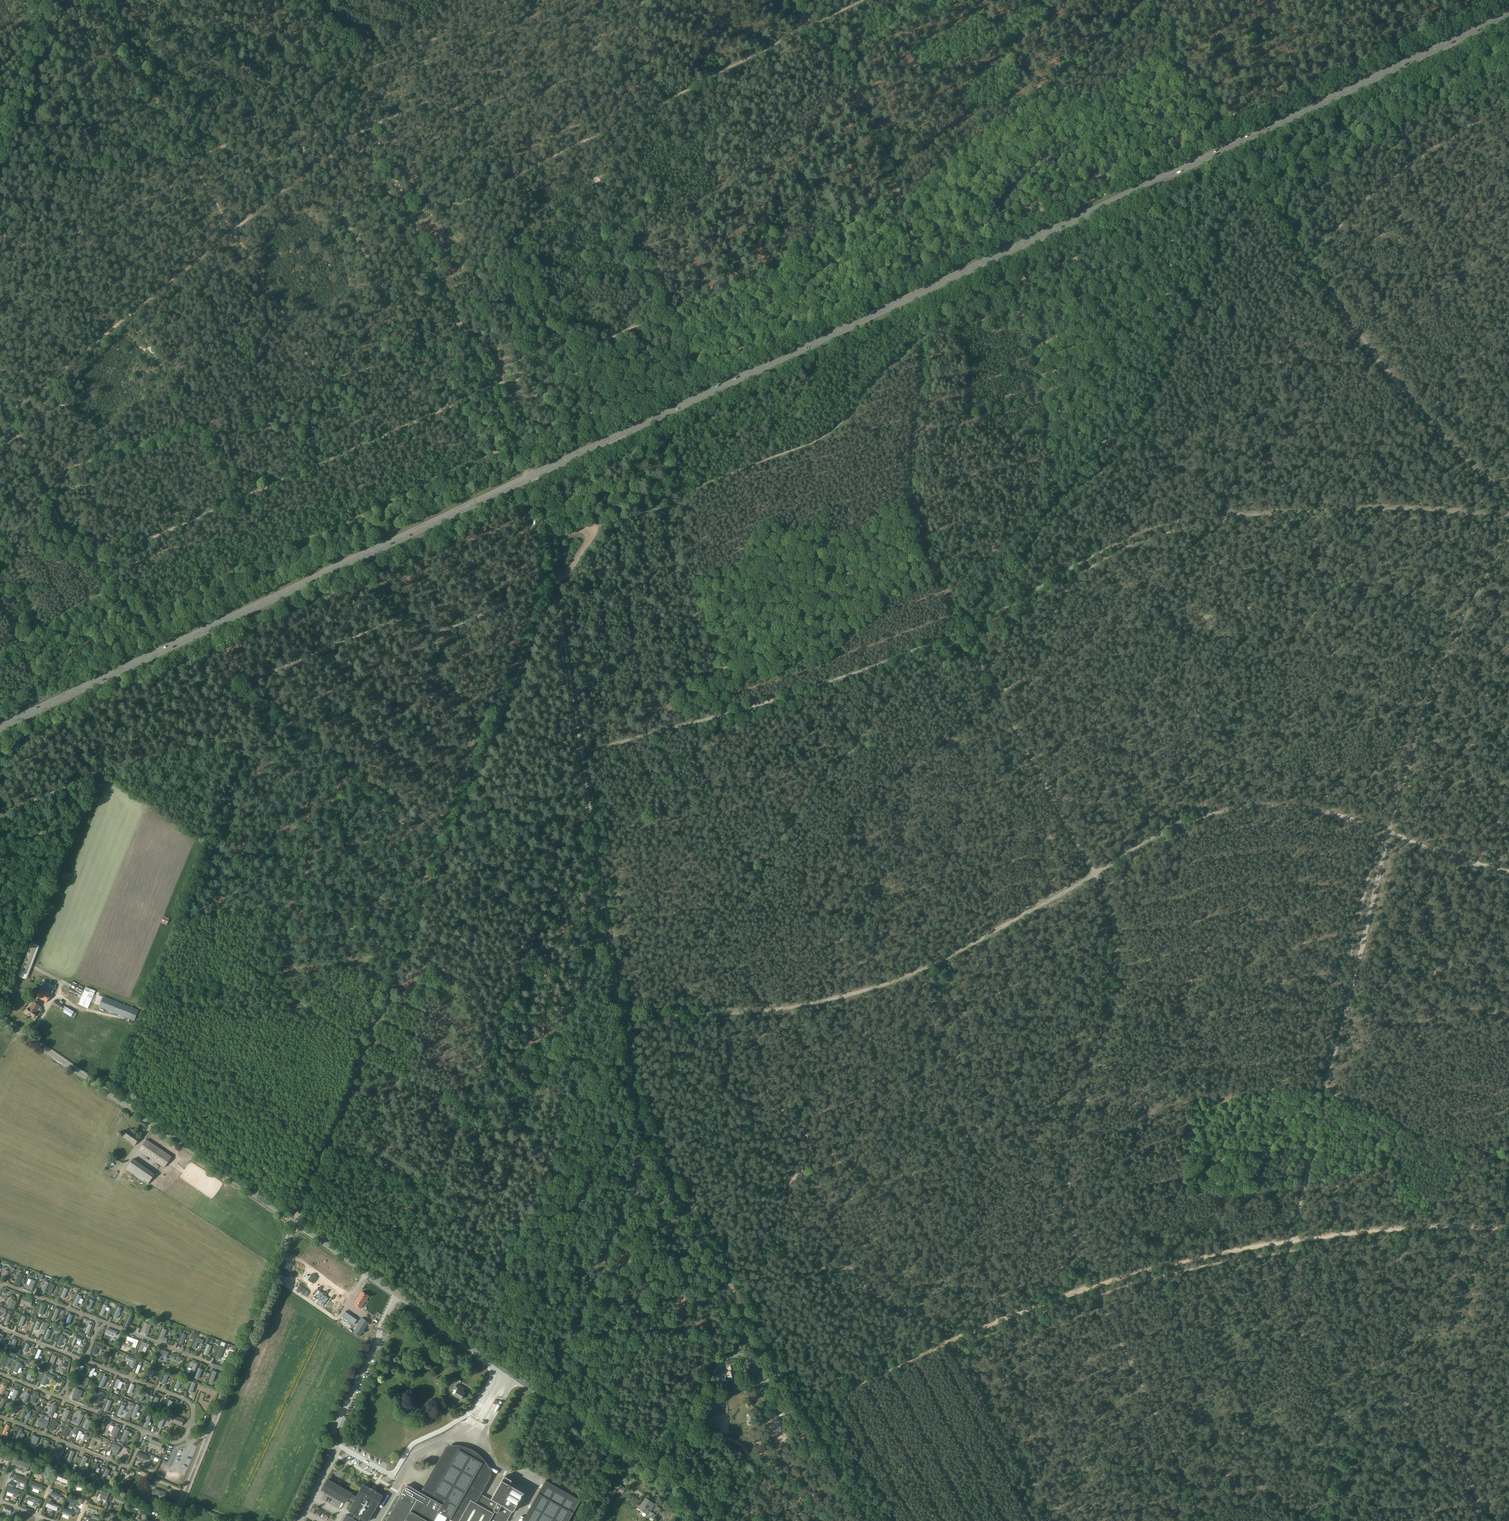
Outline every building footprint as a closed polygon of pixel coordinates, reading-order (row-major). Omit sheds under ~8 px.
[(68,881),(71,874),(63,871),(60,878),(68,881)] [(49,904),(45,914),(50,916),(55,906),(49,904)] [(167,925),(170,918),(164,916),(161,923),(167,925)] [(28,951),(18,976),(27,979),(33,965),(40,946),(31,943),(28,951)] [(46,981),(44,985),(36,996),(46,1002),(54,991),(56,987),(46,981)] [(86,987),(85,990),(78,1004),(88,1008),(92,999),(94,994),(95,991),(86,987)] [(52,1005),(61,1010),(64,1012),(63,1012),(71,1017),(74,1018),(77,1014),(74,1012),(67,1007),(64,1006),(55,1000),(52,1005)] [(29,1008),(26,1012),(34,1017),(37,1013),(36,1013),(41,1006),(33,1001),(29,1008)] [(117,1002),(113,1012),(130,1018),(135,1020),(136,1019),(139,1010),(133,1008),(117,1002)] [(129,1129),(128,1128),(122,1136),(135,1145),(140,1137),(135,1133),(135,1132),(130,1128),(129,1129)] [(164,1168),(172,1156),(147,1139),(139,1150),(164,1168)] [(148,1184),(155,1174),(133,1158),(126,1169),(148,1184)] [(18,1286),(22,1274),(18,1273),(14,1284),(18,1286)] [(296,1273),(290,1284),(305,1294),(308,1289),(304,1287),(308,1281),(296,1273)] [(31,1291),(35,1281),(31,1279),(29,1285),(25,1284),(23,1287),(31,1291)] [(45,1280),(40,1292),(44,1294),(49,1282),(45,1280)] [(361,1308),(369,1296),(362,1291),(353,1303),(361,1308)] [(31,1304),(33,1300),(23,1296),(22,1301),(31,1304)] [(14,1309),(17,1301),(10,1299),(7,1307),(14,1309)] [(117,1310),(113,1321),(119,1323),(122,1312),(117,1310)] [(369,1323),(362,1318),(357,1327),(353,1332),(360,1336),(369,1323)] [(145,1322),(141,1332),(147,1334),(151,1325),(145,1322)] [(37,1337),(41,1327),(36,1325),(32,1335),(37,1337)] [(107,1327),(105,1331),(116,1335),(117,1331),(107,1327)] [(163,1328),(158,1340),(166,1343),(167,1338),(164,1337),(167,1330),(163,1328)] [(48,1332),(44,1341),(50,1343),(54,1334),(48,1332)] [(76,1335),(71,1344),(75,1346),(77,1340),(81,1342),(82,1338),(76,1335)] [(136,1348),(139,1340),(128,1336),(127,1340),(134,1342),(132,1347),(136,1348)] [(202,1344),(204,1340),(197,1337),(192,1347),(195,1349),(198,1342),(202,1344)] [(148,1348),(149,1344),(142,1342),(138,1352),(141,1353),(144,1346),(148,1348)] [(95,1343),(92,1353),(96,1355),(98,1348),(103,1350),(104,1346),(95,1343)] [(207,1344),(204,1354),(208,1356),(212,1346),(207,1344)] [(220,1345),(216,1357),(220,1359),(224,1347),(220,1345)] [(167,1356),(169,1352),(161,1349),(157,1360),(160,1361),(163,1354),(167,1356)] [(53,1368),(57,1356),(53,1354),(48,1366),(53,1368)] [(10,1362),(12,1359),(5,1356),(1,1366),(5,1367),(7,1361),(10,1362)] [(133,1368),(137,1359),(127,1356),(126,1360),(132,1362),(130,1367),(133,1368)] [(727,1380),(737,1378),(732,1360),(725,1362),(728,1371),(719,1373),(720,1377),(726,1376),(727,1380)] [(193,1374),(198,1363),(195,1361),(190,1373),(193,1374)] [(748,1380),(757,1378),(756,1376),(761,1374),(758,1363),(745,1366),(748,1380)] [(30,1380),(34,1370),(30,1369),(26,1379),(30,1380)] [(213,1371),(209,1381),(213,1383),(217,1372),(213,1371)] [(52,1381),(54,1377),(46,1373),(41,1384),(45,1386),(48,1379),(52,1381)] [(465,1395),(466,1394),(463,1392),(465,1389),(457,1384),(454,1389),(457,1390),(454,1395),(461,1400),(464,1395),(465,1395)] [(79,1400),(83,1391),(76,1388),(72,1397),(79,1400)] [(103,1396),(104,1393),(97,1390),(92,1401),(96,1402),(99,1395),(103,1396)] [(38,1395),(39,1393),(35,1392),(30,1402),(34,1403),(37,1398),(38,1398),(39,1396),(38,1395)] [(27,1408),(31,1398),(27,1397),(23,1406),(27,1408)] [(52,1417),(57,1406),(53,1404),(48,1415),(52,1417)] [(65,1421),(70,1411),(66,1409),(61,1420),(65,1421)] [(78,1426),(83,1415),(79,1413),(76,1420),(73,1418),(71,1423),(78,1426)] [(182,1426),(185,1419),(175,1415),(172,1423),(182,1426)] [(46,1429),(49,1422),(41,1418),(37,1425),(46,1429)] [(86,1419),(82,1427),(85,1429),(88,1430),(92,1421),(89,1419),(86,1419)] [(57,1423),(58,1421),(54,1420),(49,1429),(53,1431),(56,1425),(57,1425),(58,1423),(57,1423)] [(70,1428),(71,1427),(67,1425),(62,1436),(66,1437),(69,1430),(70,1431),(71,1429),(70,1428)] [(117,1437),(120,1429),(118,1427),(114,1426),(111,1434),(113,1436),(117,1437)] [(30,1442),(37,1445),(40,1438),(33,1435),(30,1442)] [(100,1443),(102,1439),(93,1435),(89,1445),(93,1446),(95,1441),(100,1443)] [(161,1448),(162,1443),(151,1439),(148,1446),(162,1452),(164,1449),(161,1448)] [(45,1452),(49,1441),(45,1440),(41,1450),(45,1452)] [(117,1453),(121,1447),(113,1443),(110,1450),(117,1453)] [(62,1447),(62,1445),(59,1444),(54,1454),(58,1455),(61,1449),(62,1449),(63,1447),(62,1447)] [(436,1465),(421,1492),(407,1484),(386,1520),(434,1520),(439,1513),(451,1519),(470,1485),(467,1483),(471,1477),(474,1479),(483,1462),(480,1458),(477,1456),(478,1455),(474,1451),(468,1448),(459,1446),(459,1447),(458,1448),(457,1448),(444,1470),(436,1465)] [(137,1452),(136,1456),(146,1460),(148,1456),(137,1452)] [(502,1463),(504,1461),(498,1453),(496,1455),(502,1463)] [(84,1456),(78,1467),(82,1469),(88,1458),(84,1456)] [(19,1461),(18,1464),(26,1468),(25,1470),(27,1472),(30,1466),(19,1461)] [(94,1475),(98,1464),(94,1462),(89,1473),(94,1475)] [(106,1468),(101,1479),(105,1481),(110,1470),(106,1468)] [(15,1476),(13,1480),(25,1484),(27,1480),(15,1476)] [(511,1480),(504,1476),(501,1481),(491,1499),(491,1500),(480,1494),(478,1499),(474,1497),(472,1501),(471,1500),(459,1520),(507,1520),(512,1511),(513,1511),(523,1493),(509,1485),(511,1480)] [(126,1490),(131,1479),(126,1477),(124,1484),(120,1483),(118,1487),(126,1490)] [(361,1517),(367,1520),(368,1520),(377,1505),(377,1506),(382,1496),(363,1485),(358,1495),(357,1497),(351,1493),(327,1479),(322,1489),(345,1503),(348,1498),(354,1502),(349,1511),(361,1517)] [(67,1488),(68,1484),(58,1480),(57,1483),(67,1488)] [(522,1520),(568,1520),(580,1500),(545,1480),(522,1520)] [(622,1493),(626,1488),(618,1483),(614,1488),(622,1493)] [(144,1498),(146,1492),(141,1490),(142,1489),(136,1487),(133,1494),(144,1498)] [(8,1488),(7,1492),(13,1494),(13,1496),(15,1497),(16,1495),(17,1495),(19,1492),(8,1488)] [(154,1488),(151,1496),(164,1501),(166,1493),(154,1488)] [(102,1491),(100,1498),(106,1500),(109,1493),(102,1491)] [(656,1516),(650,1512),(654,1505),(645,1498),(637,1508),(648,1515),(650,1517),(649,1519),(652,1520),(653,1520),(656,1516)] [(26,1508),(35,1512),(37,1507),(28,1503),(26,1508)] [(71,1503),(69,1509),(74,1510),(73,1513),(79,1515),(80,1510),(78,1509),(79,1505),(71,1503)] [(48,1514),(49,1512),(57,1515),(58,1511),(47,1507),(44,1513),(48,1514)]
